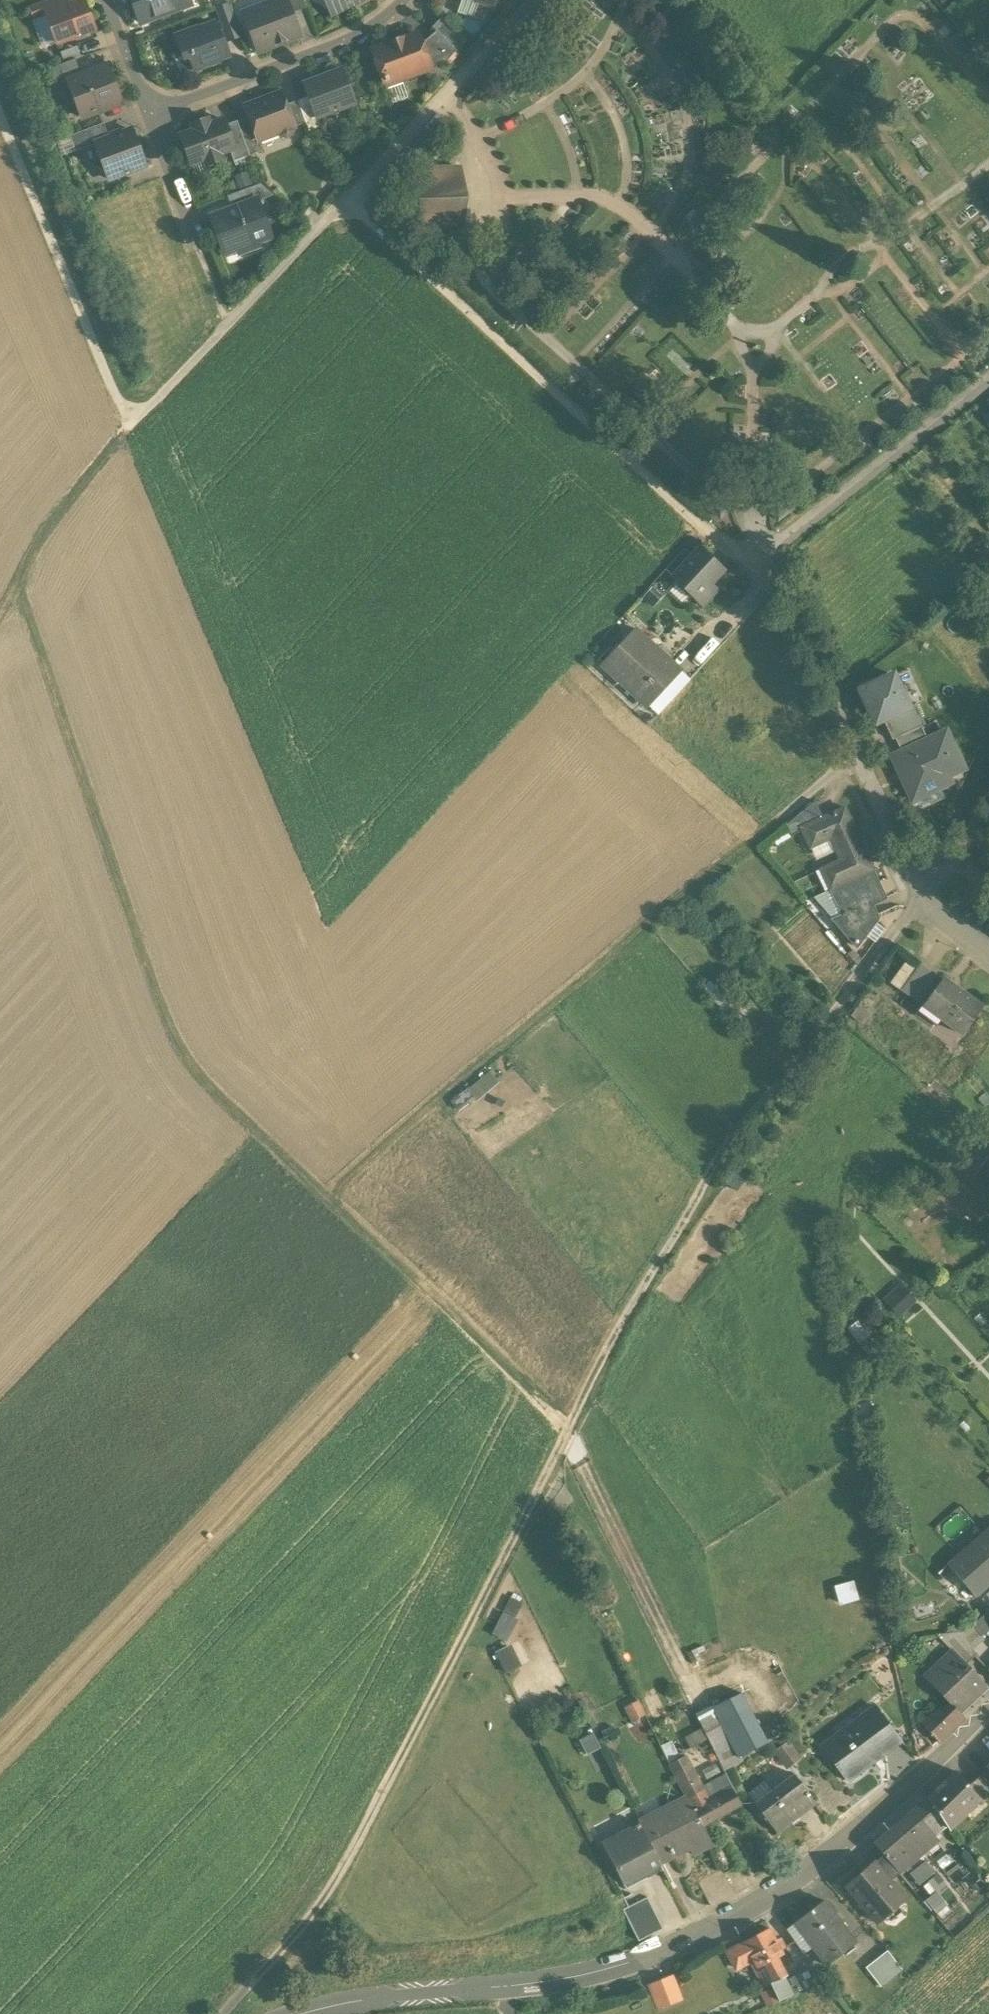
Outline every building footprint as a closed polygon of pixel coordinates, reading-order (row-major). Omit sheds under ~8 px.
[(29,8),(34,20),(47,15),(68,7),(65,0),(52,0),(29,8)] [(141,24),(185,7),(183,0),(132,0),(141,24)] [(244,13),(258,53),(299,37),(290,13),(285,0),(279,0),(244,13)] [(302,0),(285,0),(290,13),(305,7),(302,0)] [(330,17),(349,8),(354,5),(365,0),(322,0),(330,17)] [(68,7),(47,15),(58,44),(94,30),(83,1),(68,7)] [(227,5),(216,9),(221,23),(232,18),(227,5)] [(466,41),(442,18),(432,28),(436,32),(457,51),(466,41)] [(214,24),(196,31),(196,29),(176,37),(183,56),(189,54),(195,71),(214,64),(213,62),(228,56),(222,38),(220,39),(214,24)] [(457,51),(436,32),(421,44),(430,68),(447,62),(457,51)] [(405,38),(387,45),(388,46),(373,51),(377,61),(375,65),(377,71),(381,73),(386,85),(388,85),(387,82),(399,77),(400,80),(430,69),(430,68),(421,44),(418,35),(405,39),(405,38)] [(75,60),(43,72),(47,83),(79,71),(75,60)] [(108,67),(68,82),(81,118),(121,103),(108,67)] [(342,70),(304,85),(317,118),(354,104),(342,70)] [(282,93),(244,107),(248,118),(257,142),(258,142),(278,134),(279,135),(285,138),(292,135),(295,129),(294,128),(295,128),(286,105),(282,93)] [(298,101),(286,105),(295,128),(306,124),(298,101)] [(248,118),(237,122),(250,156),(262,152),(258,142),(257,142),(248,118)] [(223,120),(210,125),(208,119),(192,126),(194,131),(181,136),(191,165),(205,161),(207,166),(223,160),(221,155),(230,151),(234,150),(225,126),(223,120)] [(250,156),(237,122),(225,126),(234,150),(230,151),(234,162),(250,156)] [(103,124),(70,137),(75,152),(95,145),(95,144),(109,139),(103,124)] [(109,139),(95,144),(95,145),(99,155),(98,155),(95,161),(98,167),(104,170),(104,172),(107,182),(149,166),(134,129),(109,139)] [(411,181),(411,239),(450,239),(450,181),(411,181)] [(260,184),(227,197),(232,212),(260,201),(273,196),(260,184)] [(232,212),(208,221),(222,258),(236,253),(238,257),(261,248),(260,244),(275,238),(260,201),(232,212)] [(779,494),(765,505),(776,520),(791,509),(779,494)] [(698,553),(671,581),(701,609),(715,594),(708,587),(720,574),(698,553)] [(634,629),(613,652),(609,648),(597,660),(601,664),(600,665),(642,703),(654,689),(661,695),(681,673),(667,660),(672,655),(661,644),(656,650),(634,629)] [(883,720),(908,708),(893,676),(861,691),(876,724),(883,720)] [(908,708),(883,720),(892,741),(895,740),(921,728),(925,726),(916,705),(908,708)] [(895,740),(901,753),(927,740),(921,728),(895,740)] [(901,753),(894,756),(906,781),(903,782),(913,802),(941,789),(937,783),(965,770),(947,732),(927,740),(901,753)] [(815,802),(787,826),(791,836),(802,831),(801,828),(823,818),(815,802)] [(823,818),(801,828),(802,831),(810,849),(830,839),(840,861),(821,870),(830,891),(872,871),(873,870),(845,808),(823,818)] [(872,871),(830,891),(814,898),(857,948),(878,919),(872,906),(881,902),(873,886),(878,884),(872,871)] [(932,973),(920,965),(901,991),(913,999),(932,973)] [(942,980),(932,973),(913,999),(922,1006),(918,1011),(936,1024),(940,1019),(963,1035),(983,1008),(943,979),(942,980)] [(948,1562),(978,1597),(988,1587),(988,1527),(948,1562)] [(862,1580),(817,1595),(820,1603),(825,1601),(828,1610),(868,1598),(862,1580)] [(972,1625),(982,1636),(988,1631),(988,1617),(986,1614),(972,1625)] [(962,1632),(953,1634),(966,1648),(982,1636),(972,1625),(962,1632)] [(931,1637),(950,1656),(953,1653),(964,1664),(974,1655),(966,1648),(953,1634),(931,1637)] [(964,1664),(953,1653),(950,1656),(924,1679),(960,1713),(987,1688),(964,1664)] [(695,1714),(722,1768),(773,1742),(746,1689),(695,1714)] [(964,1718),(950,1705),(936,1714),(922,1724),(925,1728),(939,1743),(964,1718)] [(900,1741),(875,1707),(821,1748),(822,1750),(827,1746),(836,1758),(831,1762),(846,1782),(848,1781),(844,1776),(869,1757),(872,1762),(874,1761),(871,1756),(882,1747),(886,1752),(900,1741)] [(933,1747),(922,1731),(925,1728),(922,1724),(912,1731),(919,1758),(933,1747)] [(677,1755),(670,1743),(660,1748),(667,1761),(677,1755)] [(797,1756),(788,1744),(776,1752),(785,1765),(797,1756)] [(677,1755),(667,1761),(682,1790),(698,1782),(682,1753),(677,1755)] [(969,1786),(955,1771),(928,1799),(947,1827),(979,1799),(968,1787),(969,1786)] [(981,1775),(969,1786),(968,1787),(979,1799),(984,1804),(988,1798),(988,1783),(982,1777),(981,1775)] [(726,1776),(702,1788),(698,1782),(682,1790),(687,1798),(702,1827),(702,1826),(740,1805),(726,1776)] [(794,1781),(761,1806),(759,1803),(756,1805),(778,1833),(816,1805),(794,1776),(792,1778),(794,1781)] [(687,1798),(662,1811),(665,1817),(641,1829),(659,1863),(687,1848),(692,1857),(712,1846),(702,1826),(702,1827),(687,1798)] [(928,1799),(890,1831),(907,1851),(916,1861),(927,1852),(937,1845),(939,1843),(935,1837),(947,1827),(928,1799)] [(641,1829),(638,1823),(602,1843),(626,1890),(663,1871),(659,1863),(641,1829)] [(890,1831),(874,1844),(884,1856),(891,1864),(907,1851),(890,1831)] [(944,1854),(937,1845),(927,1852),(933,1858),(937,1855),(939,1858),(944,1854)] [(739,1867),(728,1848),(714,1854),(722,1870),(724,1874),(739,1867)] [(891,1864),(884,1856),(875,1864),(890,1882),(899,1874),(891,1864)] [(875,1864),(847,1888),(877,1923),(905,1899),(890,1882),(875,1864)] [(722,1870),(698,1883),(710,1906),(734,1894),(724,1874),(722,1870)] [(636,1939),(661,1930),(648,1898),(624,1907),(636,1939)] [(825,1902),(800,1922),(818,1945),(814,1948),(828,1966),(857,1943),(825,1902)] [(771,1931),(743,1945),(743,1946),(728,1954),(737,1970),(752,1962),(766,1988),(772,1984),(784,1978),(788,1976),(779,1959),(784,1956),(771,1931)] [(888,1951),(867,1969),(881,1986),(902,1970),(888,1951)] [(810,1964),(799,1970),(801,1974),(809,1988),(822,1982),(810,1964)] [(645,1982),(658,2010),(684,1998),(671,1971),(645,1982)] [(801,1974),(786,1983),(793,1995),(809,1988),(801,1974)] [(784,1978),(772,1984),(780,2001),(793,1995),(786,1983),(784,1978)]
